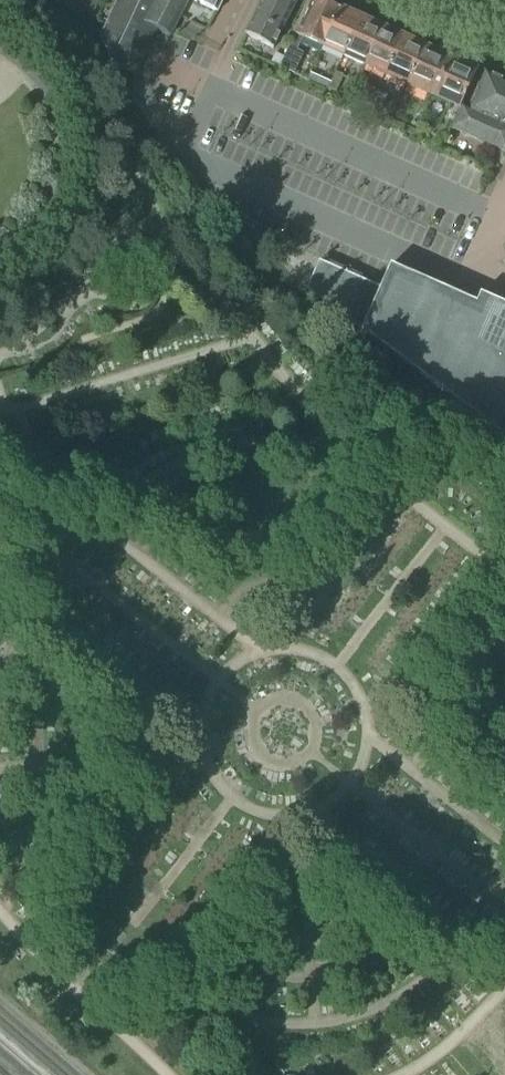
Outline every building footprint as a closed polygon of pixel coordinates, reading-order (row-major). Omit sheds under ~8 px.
[(94,13),(100,0),(85,0),(94,13)] [(141,0),(119,0),(103,34),(98,37),(110,58),(114,56),(123,38),(132,19),(133,18),(141,0)] [(133,18),(162,33),(179,0),(141,0),(133,18)] [(162,33),(170,36),(188,0),(179,0),(162,33)] [(217,13),(223,0),(191,0),(217,13)] [(258,9),(286,23),(297,0),(263,0),(258,9)] [(322,47),(339,10),(338,9),(336,6),(330,4),(327,5),(317,0),(311,0),(294,35),(306,40),(322,47)] [(286,23),(258,9),(244,37),(272,50),(286,23)] [(322,47),(342,56),(359,19),(352,16),(350,13),(344,10),(342,11),(339,10),(322,47)] [(113,66),(115,67),(136,76),(157,31),(132,19),(123,38),(114,56),(110,58),(108,59),(113,66)] [(342,56),(364,66),(380,29),(380,28),(378,25),(372,23),(369,24),(359,19),(342,56)] [(364,66),(385,75),(402,38),(393,34),(393,32),(386,29),(383,30),(380,29),(364,66)] [(385,75),(406,85),(422,47),(421,47),(420,44),(414,41),(411,42),(402,38),(385,75)] [(406,85),(437,99),(446,80),(437,76),(446,58),(443,57),(442,54),(436,51),(433,52),(422,47),(406,85)] [(279,68),(294,75),(304,54),(289,48),(279,68)] [(444,142),(446,137),(461,107),(477,72),(467,67),(468,65),(457,61),(457,63),(446,58),(437,76),(446,80),(437,99),(450,105),(448,110),(445,109),(437,126),(438,127),(433,137),(444,142)] [(478,141),(504,84),(504,83),(485,74),(469,111),(461,107),(446,137),(448,138),(452,129),(478,141)] [(478,141),(504,153),(504,84),(478,141)] [(480,295),(476,304),(472,304),(468,304),(465,303),(461,302),(458,301),(455,299),(452,297),(449,295),(447,293),(446,291),(445,291),(390,266),(366,320),(351,313),(365,281),(320,261),(307,290),(361,332),(504,428),(504,306),(480,295)]
